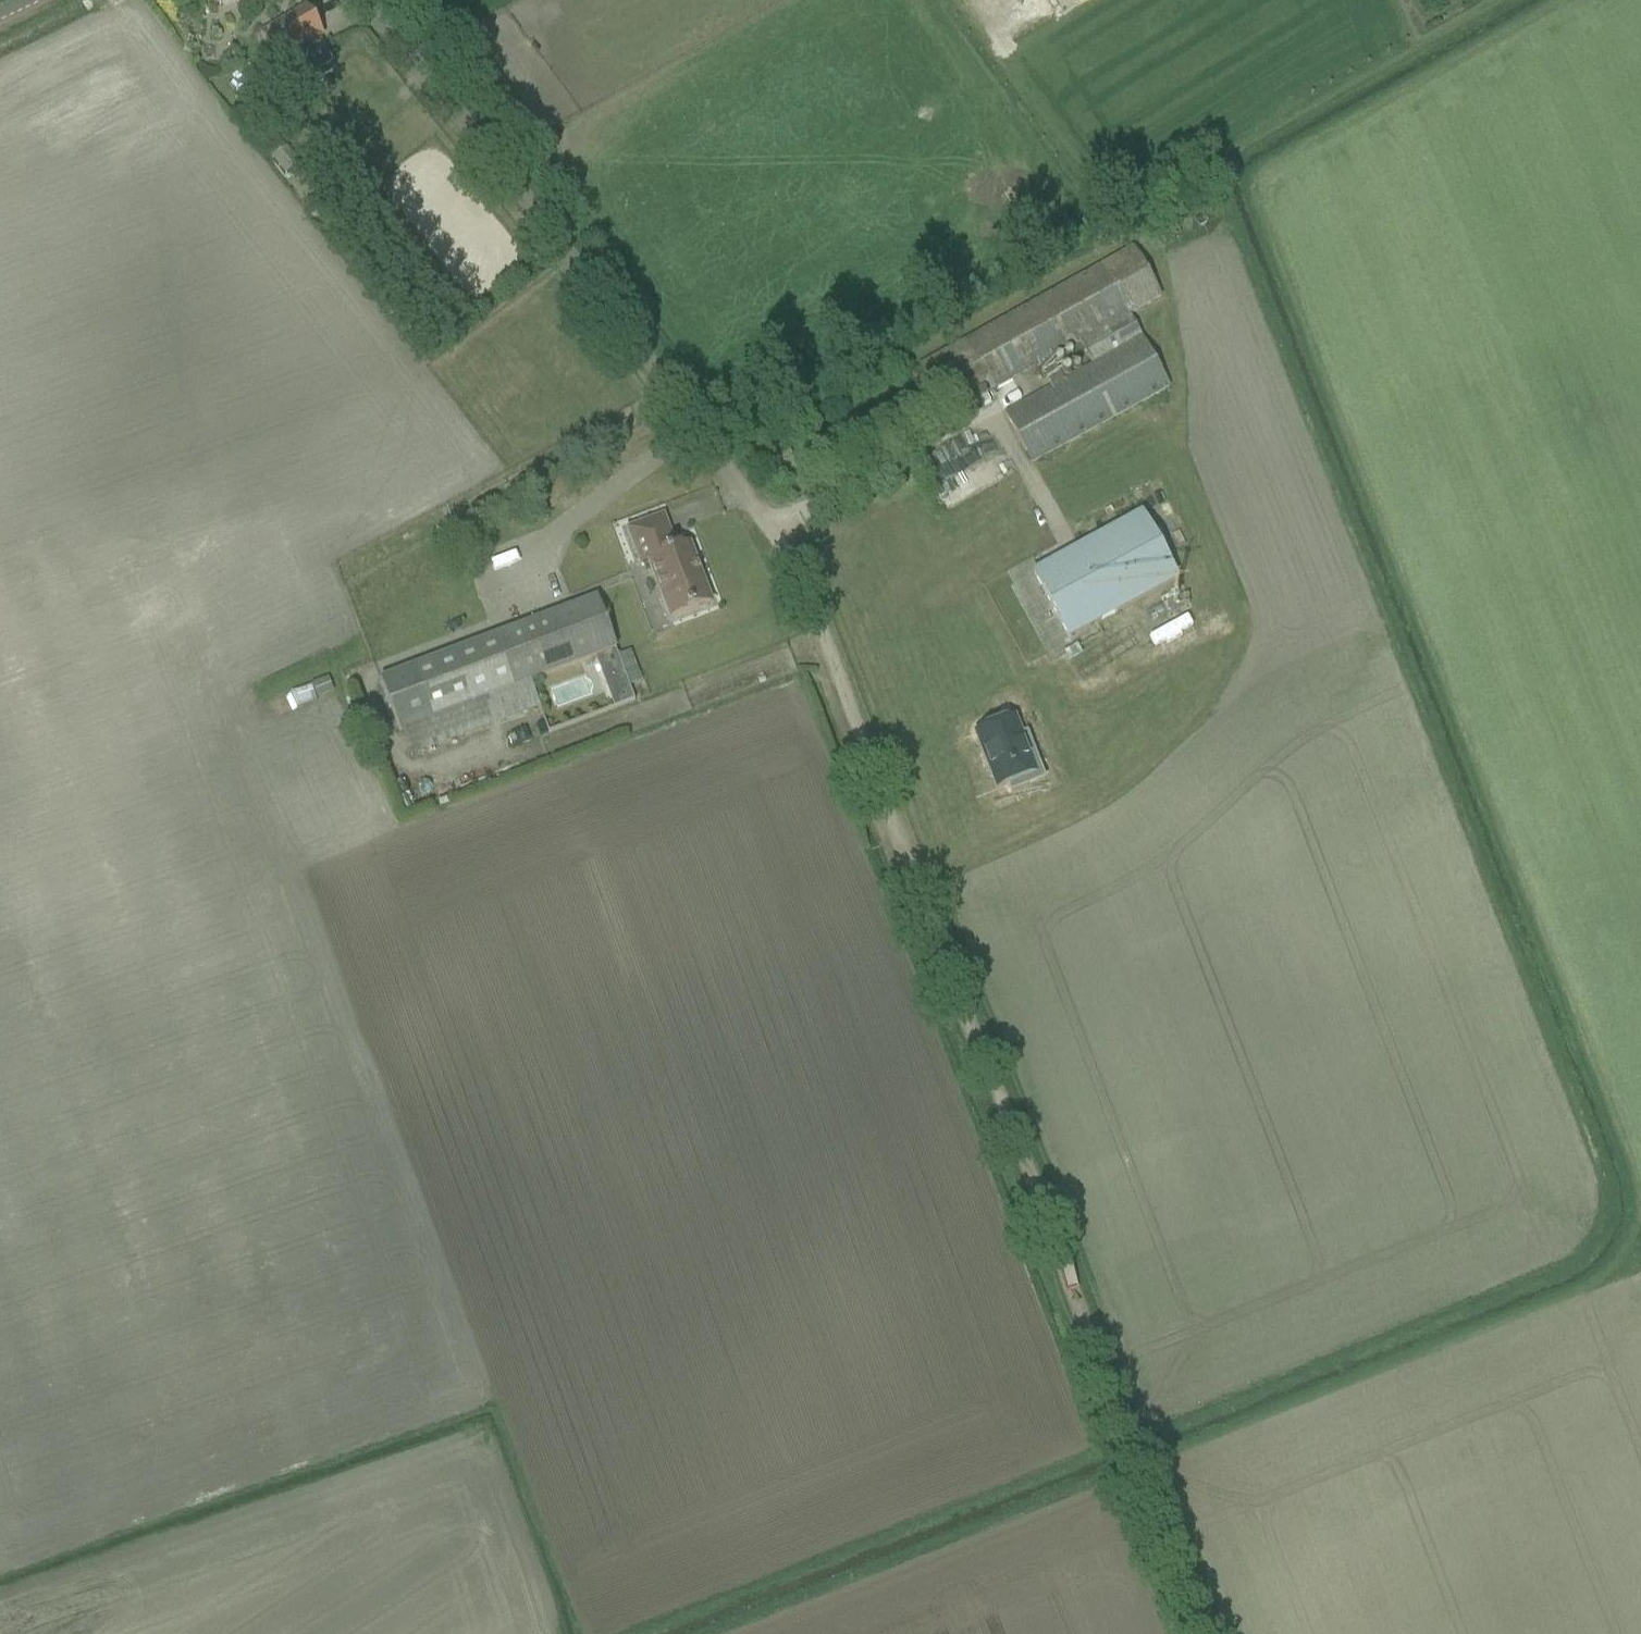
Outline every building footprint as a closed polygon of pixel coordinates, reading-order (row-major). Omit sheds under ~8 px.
[(290,21),(261,37),(276,64),(285,59),(297,52),(299,56),(287,63),(298,82),(333,63),(322,43),(319,39),(323,37),(308,10),(304,12),(290,21)] [(287,148),(272,160),(286,177),(300,166),(287,148)] [(1137,254),(922,374),(941,408),(987,383),(992,392),(1011,382),(1040,366),(1052,389),(1005,415),(1032,464),(1170,388),(1130,316),(1162,298),(1137,254)] [(985,387),(974,392),(978,400),(988,395),(985,387)] [(789,450),(781,454),(784,461),(793,457),(789,450)] [(944,514),(1005,480),(991,455),(930,490),(944,514)] [(1142,515),(1034,575),(1069,640),(1178,580),(1142,515)] [(650,564),(670,619),(711,604),(690,547),(676,552),(664,519),(628,533),(641,567),(650,564)] [(381,682),(410,759),(541,710),(531,684),(596,659),(615,710),(635,702),(597,601),(381,682)] [(328,680),(312,686),(317,700),(333,694),(328,680)] [(255,722),(316,703),(312,688),(250,707),(255,722)] [(1021,736),(1014,720),(976,735),(997,791),(1008,787),(1011,794),(1028,787),(1023,772),(1039,766),(1027,734),(1021,736)]
